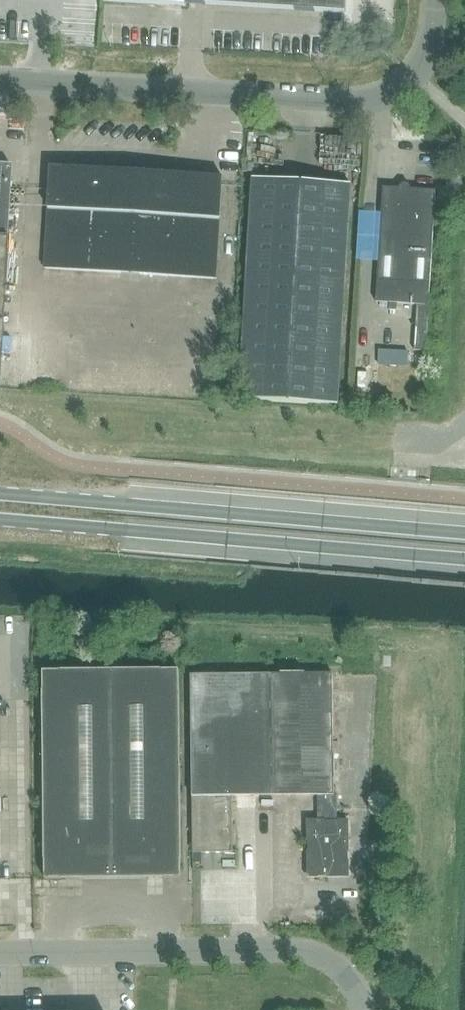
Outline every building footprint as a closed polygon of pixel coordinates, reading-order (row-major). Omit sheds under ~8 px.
[(104,1),(186,6),(186,4),(206,5),(206,4),(295,10),(325,12),(325,11),(346,13),(347,0),(104,0),(104,1)] [(12,164),(0,164),(0,352),(12,164)] [(45,269),(216,279),(223,177),(52,167),(45,269)] [(240,396),(338,402),(351,185),(253,179),(240,396)] [(417,305),(415,350),(426,351),(436,191),(384,188),(377,303),(417,305)] [(114,880),(111,669),(47,669),(47,832),(46,880),(114,880)] [(183,669),(111,669),(114,880),(182,879),(182,832),(183,669)] [(272,796),(271,675),(271,674),(195,674),(196,853),(235,853),(235,796),(272,796)] [(271,675),(272,796),(322,795),(321,821),(309,821),(309,832),(309,877),(349,877),(349,832),(349,822),(340,822),(339,796),(333,796),(332,674),(271,675)]
